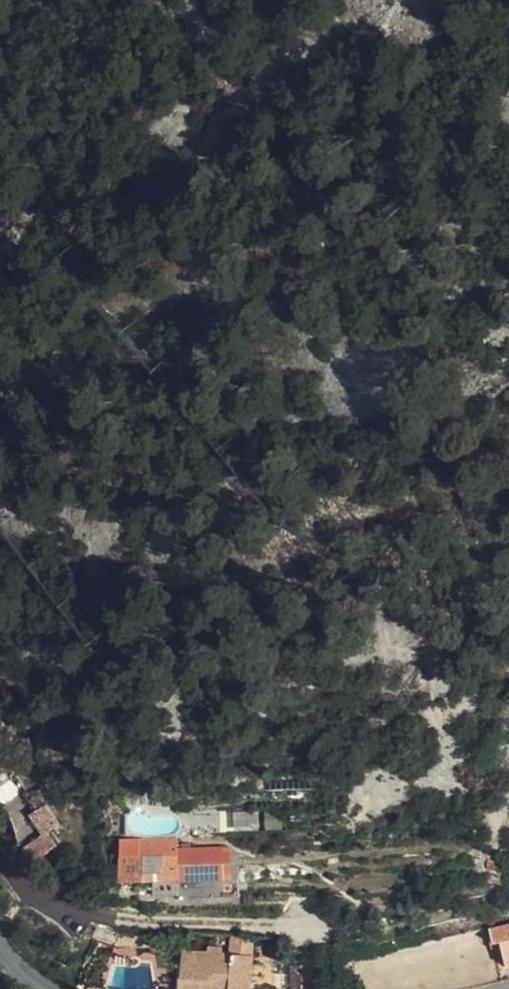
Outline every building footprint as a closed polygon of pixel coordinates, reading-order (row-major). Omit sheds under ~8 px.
[(45,796),(28,808),(42,829),(26,839),(34,853),(55,840),(47,826),(59,818),(45,796)] [(183,849),(184,838),(145,836),(145,854),(145,878),(182,878),(181,898),(228,900),(228,879),(229,873),(234,873),(235,858),(229,857),(229,851),(183,849)] [(145,854),(123,853),(122,876),(145,878),(145,854)] [(497,915),(499,937),(508,936),(508,914),(497,915)] [(228,947),(251,947),(251,932),(229,930),(228,947)] [(249,988),(251,947),(228,947),(219,947),(220,941),(205,941),(205,947),(182,945),(179,988),(229,988),(249,988)] [(496,945),(499,971),(508,969),(508,941),(496,945)] [(499,971),(496,945),(481,949),(485,974),(499,971)] [(485,974),(481,949),(465,952),(470,979),(485,974)] [(470,979),(465,952),(449,956),(454,982),(470,979)] [(454,982),(449,956),(435,959),(438,987),(454,982)] [(435,959),(419,963),(425,988),(427,988),(438,987),(435,959)] [(419,963),(406,967),(410,988),(425,988),(419,963)] [(406,967),(392,970),(395,988),(410,988),(406,967)] [(392,970),(375,974),(378,988),(395,988),(392,970)] [(360,980),(362,988),(378,988),(375,974),(359,978),(360,980)] [(339,988),(362,988),(360,980),(339,982),(339,988)]
